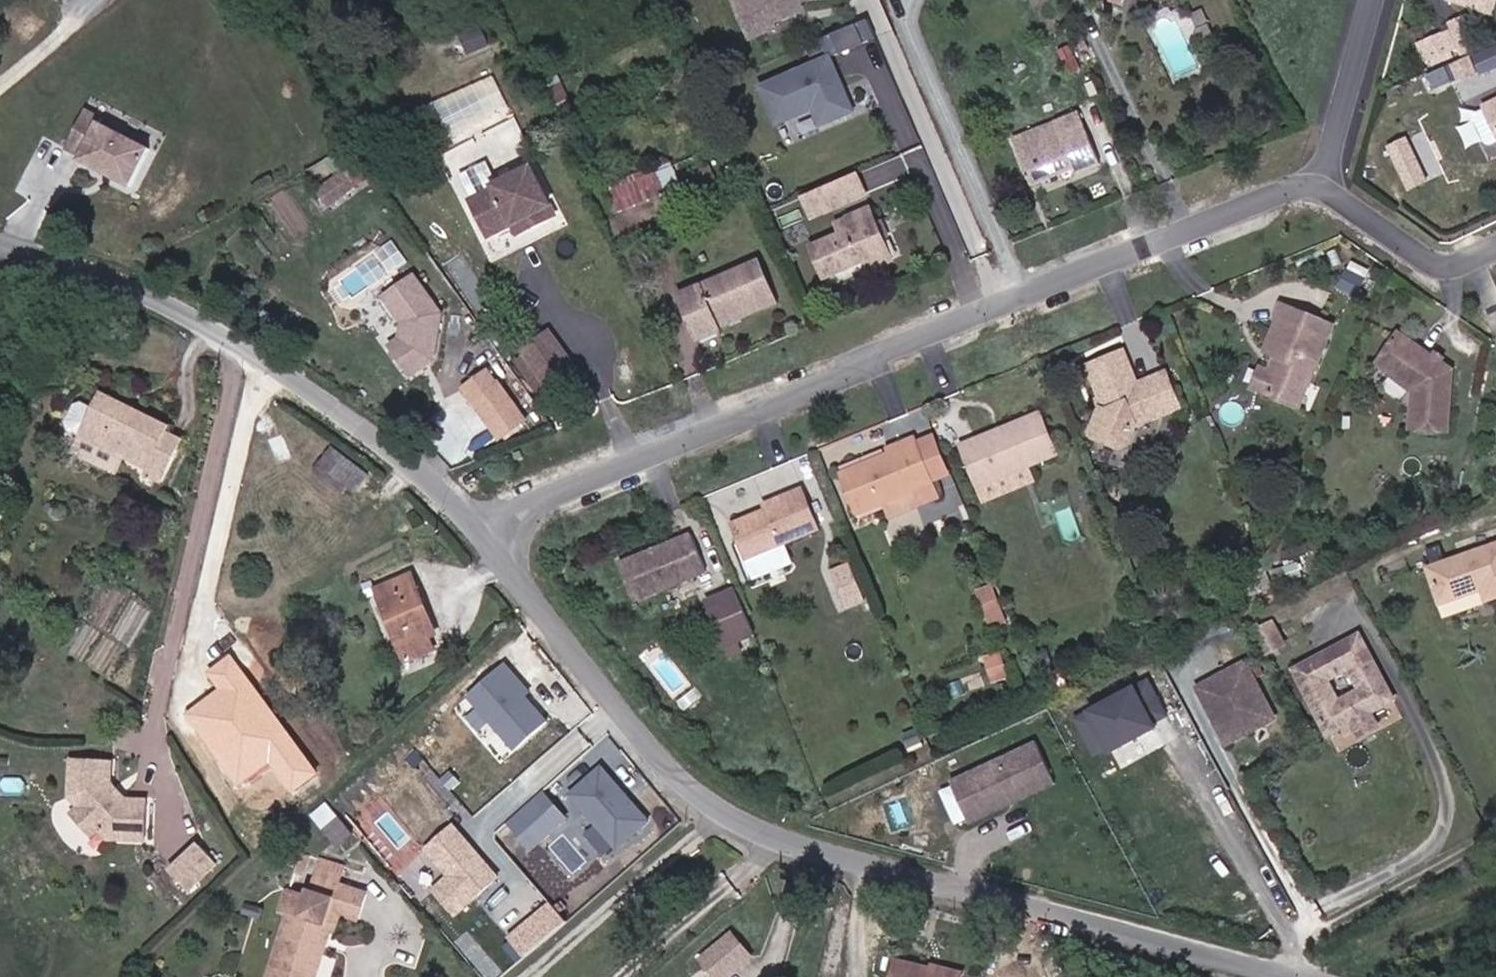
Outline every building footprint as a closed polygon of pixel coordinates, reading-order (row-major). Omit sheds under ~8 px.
[(755,35),(782,24),(780,19),(804,10),(801,3),(808,0),(741,0),(755,35)] [(1117,12),(1123,0),(1094,0),(1117,12)] [(1485,0),(1446,0),(1446,1),(1482,10),(1485,0)] [(1495,0),(1485,0),(1482,10),(1492,13),(1495,0)] [(832,57),(877,37),(868,16),(823,36),(832,57)] [(1418,33),(1424,61),(1472,51),(1466,23),(1418,33)] [(460,34),(469,52),(489,43),(480,25),(460,34)] [(1476,54),(1481,72),(1495,68),(1495,48),(1476,54)] [(828,54),(756,83),(775,130),(810,115),(815,128),(853,112),(828,54)] [(1477,76),(1468,58),(1455,64),(1463,82),(1477,76)] [(1481,85),(1477,76),(1463,82),(1468,91),(1481,85)] [(144,186),(164,149),(115,122),(117,118),(101,109),(81,146),(96,155),(94,159),(144,186)] [(1094,113),(1060,127),(1077,166),(1097,158),(1100,166),(1115,159),(1094,113)] [(1039,179),(1077,166),(1060,127),(1040,134),(1021,141),(1039,179)] [(1407,190),(1448,175),(1431,129),(1390,144),(1407,190)] [(618,207),(679,182),(672,164),(670,158),(608,183),(618,207)] [(515,211),(524,207),(530,223),(556,213),(537,165),(477,191),(490,223),(512,215),(517,214),(515,211)] [(862,170),(801,193),(811,220),(872,197),(862,170)] [(515,211),(517,214),(512,215),(517,228),(530,223),(524,207),(515,211)] [(869,211),(833,223),(838,236),(805,249),(819,282),(863,265),(866,272),(889,264),(869,211)] [(717,328),(713,314),(770,294),(759,263),(677,293),(693,336),(717,328)] [(385,291),(403,317),(400,341),(441,321),(447,318),(417,272),(385,291)] [(770,294),(713,314),(717,328),(776,309),(770,294)] [(1271,373),(1262,392),(1299,408),(1335,327),(1283,305),(1277,321),(1281,322),(1267,351),(1278,357),(1283,359),(1279,367),(1275,365),(1271,373)] [(400,341),(388,347),(407,378),(437,361),(441,321),(400,341)] [(527,349),(530,354),(556,335),(552,331),(527,349)] [(585,371),(556,335),(530,354),(558,390),(585,371)] [(1417,390),(1415,433),(1453,424),(1454,373),(1399,338),(1382,363),(1417,383),(1417,390)] [(1092,428),(1094,437),(1124,450),(1137,426),(1180,408),(1165,374),(1138,385),(1123,352),(1090,367),(1106,402),(1092,428)] [(1378,369),(1417,390),(1417,383),(1382,363),(1378,369)] [(1253,388),(1262,392),(1271,373),(1261,369),(1253,388)] [(494,375),(470,393),(499,433),(525,415),(494,375)] [(73,436),(138,470),(135,477),(155,489),(177,447),(159,439),(162,433),(94,398),(85,414),(73,436)] [(58,421),(61,428),(73,436),(85,414),(72,407),(65,408),(58,421)] [(1036,410),(954,441),(972,484),(1053,453),(1036,410)] [(863,514),(934,485),(914,439),(888,450),(890,455),(848,473),(863,514)] [(368,473),(334,450),(323,465),(357,489),(368,473)] [(804,486),(772,498),(776,507),(765,511),(731,524),(746,559),(783,544),(781,538),(818,524),(804,486)] [(776,507),(772,498),(761,502),(765,511),(776,507)] [(708,571),(693,533),(620,560),(638,599),(708,571)] [(1495,592),(1495,541),(1427,567),(1439,600),(1482,584),(1486,596),(1495,592)] [(832,570),(849,609),(868,601),(851,562),(832,570)] [(436,633),(410,577),(375,593),(406,661),(429,651),(423,639),(436,633)] [(1443,611),(1486,596),(1482,584),(1439,600),(1443,611)] [(1000,585),(984,588),(990,623),(1007,620),(1000,585)] [(733,586),(703,599),(728,658),(757,646),(733,586)] [(1392,698),(1356,633),(1292,666),(1327,733),(1350,721),(1367,712),(1392,698)] [(318,772),(229,654),(202,673),(213,688),(180,712),(236,786),(264,765),(287,795),(318,772)] [(531,691),(505,660),(464,694),(511,750),(547,720),(526,695),(531,691)] [(1245,661),(1197,685),(1226,741),(1273,717),(1245,661)] [(1147,678),(1075,716),(1097,757),(1169,719),(1147,678)] [(1367,712),(1350,721),(1357,733),(1375,723),(1367,712)] [(1033,741),(950,776),(970,823),(1053,787),(1033,741)] [(647,820),(597,762),(566,789),(616,846),(647,820)] [(143,842),(144,797),(108,796),(109,764),(68,763),(67,796),(79,809),(96,827),(110,841),(143,842)] [(943,791),(960,823),(967,820),(949,788),(943,791)] [(566,819),(539,791),(505,823),(532,852),(566,819)] [(96,827),(79,809),(71,817),(89,834),(96,827)] [(499,875),(451,822),(419,850),(443,877),(427,891),(451,918),(499,875)] [(197,839),(166,869),(191,893),(221,863),(197,839)] [(313,885),(307,904),(290,899),(286,900),(280,918),(288,921),(271,976),(320,976),(325,962),(316,960),(329,917),(337,892),(313,885)] [(361,899),(337,892),(329,917),(353,924),(361,899)] [(546,903),(503,937),(520,958),(563,924),(546,903)] [(696,958),(712,976),(726,976),(750,957),(729,931),(696,958)] [(897,956),(891,976),(956,976),(932,970),(933,966),(897,956)] [(956,976),(958,976),(962,963),(936,956),(933,966),(932,970),(956,976)]
